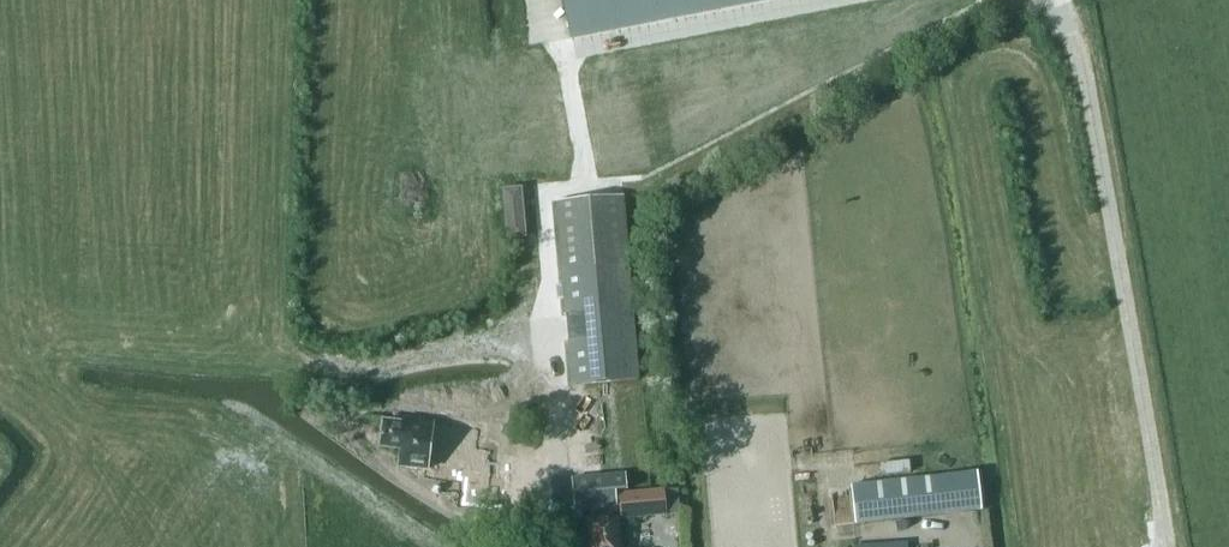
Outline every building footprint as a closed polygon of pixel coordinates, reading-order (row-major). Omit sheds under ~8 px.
[(572,38),(768,0),(565,0),(572,38)] [(616,162),(595,164),(597,176),(617,174),(616,162)] [(573,385),(639,379),(622,192),(555,198),(573,385)] [(596,409),(582,410),(583,420),(597,418),(596,409)] [(384,423),(382,445),(402,447),(400,465),(428,468),(427,473),(465,477),(462,501),(500,505),(502,480),(492,479),(495,447),(479,445),(481,427),(405,419),(405,425),(384,423)] [(855,523),(982,509),(978,471),(850,485),(855,523)] [(571,478),(574,510),(591,509),(592,518),(587,519),(590,546),(621,546),(618,517),(621,516),(622,520),(667,516),(664,490),(627,493),(626,473),(571,478)] [(855,546),(910,546),(908,537),(855,545),(855,546)]
